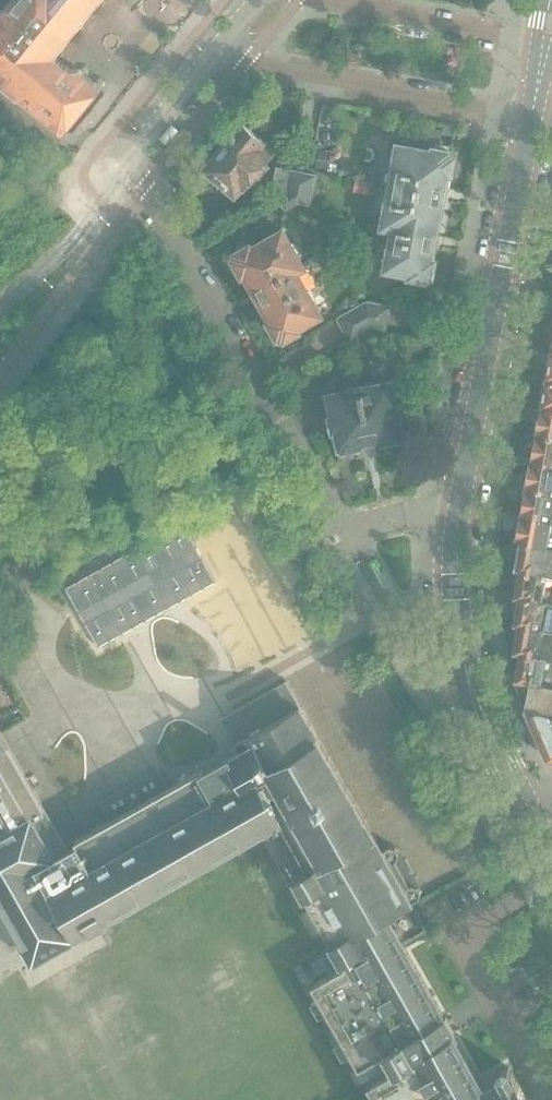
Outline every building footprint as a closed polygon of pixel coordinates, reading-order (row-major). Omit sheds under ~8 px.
[(6,85),(4,87),(5,87),(5,88),(7,85),(19,95),(64,133),(102,87),(80,69),(71,69),(55,55),(100,0),(10,0),(0,13),(0,79),(6,85)] [(264,165),(271,157),(258,146),(261,143),(258,140),(258,135),(249,127),(244,128),(241,126),(206,169),(235,193),(240,187),(244,190),(249,183),(253,186),(268,168),(264,165)] [(451,173),(454,157),(451,156),(452,154),(449,153),(450,150),(434,147),(433,150),(398,144),(390,185),(444,195),(448,173),(451,173)] [(328,169),(331,155),(319,153),(316,167),(328,169)] [(277,167),(273,192),(278,199),(286,193),(290,170),(277,167)] [(299,196),(303,172),(290,170),(286,193),(299,196)] [(309,204),(314,174),(303,172),(299,196),(297,202),(309,204)] [(355,179),(353,192),(369,194),(371,181),(355,179)] [(436,237),(444,197),(444,195),(390,185),(383,226),(376,225),(375,229),(384,231),(385,227),(393,228),(436,237)] [(297,202),(299,196),(286,193),(278,199),(286,209),(297,202)] [(432,258),(435,244),(436,237),(393,228),(386,269),(410,273),(410,276),(426,279),(426,276),(429,277),(429,274),(432,275),(435,259),(432,258)] [(304,266),(283,229),(252,247),(250,244),(236,252),(237,255),(235,256),(237,258),(234,260),(243,274),(245,273),(257,294),(297,271),(304,266)] [(312,262),(320,257),(317,253),(309,258),(312,262)] [(314,267),(322,262),(320,257),(312,262),(314,267)] [(321,314),(297,271),(257,294),(272,320),(269,322),(278,336),(280,335),(281,337),(283,336),(285,338),(299,330),(297,328),(321,314)] [(388,319),(391,305),(367,301),(357,307),(363,317),(367,315),(388,319)] [(343,329),(363,317),(357,307),(337,318),(343,329)] [(388,319),(367,315),(363,317),(370,330),(371,329),(385,332),(388,319)] [(370,330),(363,317),(343,329),(350,341),(370,330)] [(367,368),(364,354),(354,356),(357,370),(361,369),(367,368)] [(546,378),(541,405),(551,407),(551,379),(546,378)] [(401,415),(398,403),(396,403),(391,381),(360,387),(371,440),(383,438),(384,441),(400,437),(400,435),(402,434),(398,416),(401,415)] [(371,440),(360,387),(329,394),(334,416),(331,417),(334,429),(336,429),(340,447),(343,446),(343,449),(360,446),(359,443),(371,440)] [(541,405),(536,430),(533,432),(551,435),(551,407),(541,405)] [(533,432),(535,435),(531,459),(551,463),(551,435),(533,432)] [(531,459),(526,484),(523,486),(551,491),(551,463),(531,459)] [(523,486),(525,490),(521,513),(551,519),(551,491),(523,486)] [(521,513),(516,539),(551,546),(551,519),(521,513)] [(183,523),(66,588),(98,647),(216,581),(183,523)] [(516,539),(513,554),(516,558),(517,558),(515,568),(551,575),(551,546),(516,539)] [(515,568),(513,582),(516,586),(517,586),(515,596),(551,602),(551,575),(515,568)] [(515,596),(512,609),(515,614),(516,614),(514,623),(551,630),(551,602),(515,596)] [(514,623),(512,637),(515,641),(516,642),(514,651),(551,658),(551,630),(514,623)] [(514,651),(511,665),(515,669),(517,670),(515,679),(551,685),(551,658),(514,651)] [(515,679),(516,679),(516,681),(522,698),(528,699),(526,709),(529,714),(541,710),(551,712),(551,685),(515,679)] [(33,962),(79,936),(78,934),(91,927),(92,929),(108,920),(107,918),(260,831),(299,900),(305,896),(332,944),(326,947),(337,964),(344,961),(420,917),(412,902),(422,897),(422,891),(413,876),(396,847),(390,845),(383,849),(286,680),(234,710),(221,717),(240,751),(205,770),(204,768),(169,788),(158,769),(100,802),(110,821),(75,841),(77,845),(67,850),(0,732),(0,904),(33,962)] [(541,710),(529,714),(547,757),(551,758),(551,712),(541,710)] [(447,1019),(446,1017),(445,1016),(444,1016),(404,945),(428,931),(420,917),(344,961),(346,964),(312,983),(360,1066),(386,1051),(395,1067),(369,1082),(379,1099),(460,1099),(484,1086),(455,1035),(456,1035),(455,1034),(456,1034),(447,1019)] [(512,1071),(511,1071),(509,1067),(504,1065),(499,1068),(498,1073),(500,1077),(484,1086),(460,1099),(528,1099),(512,1071)]
